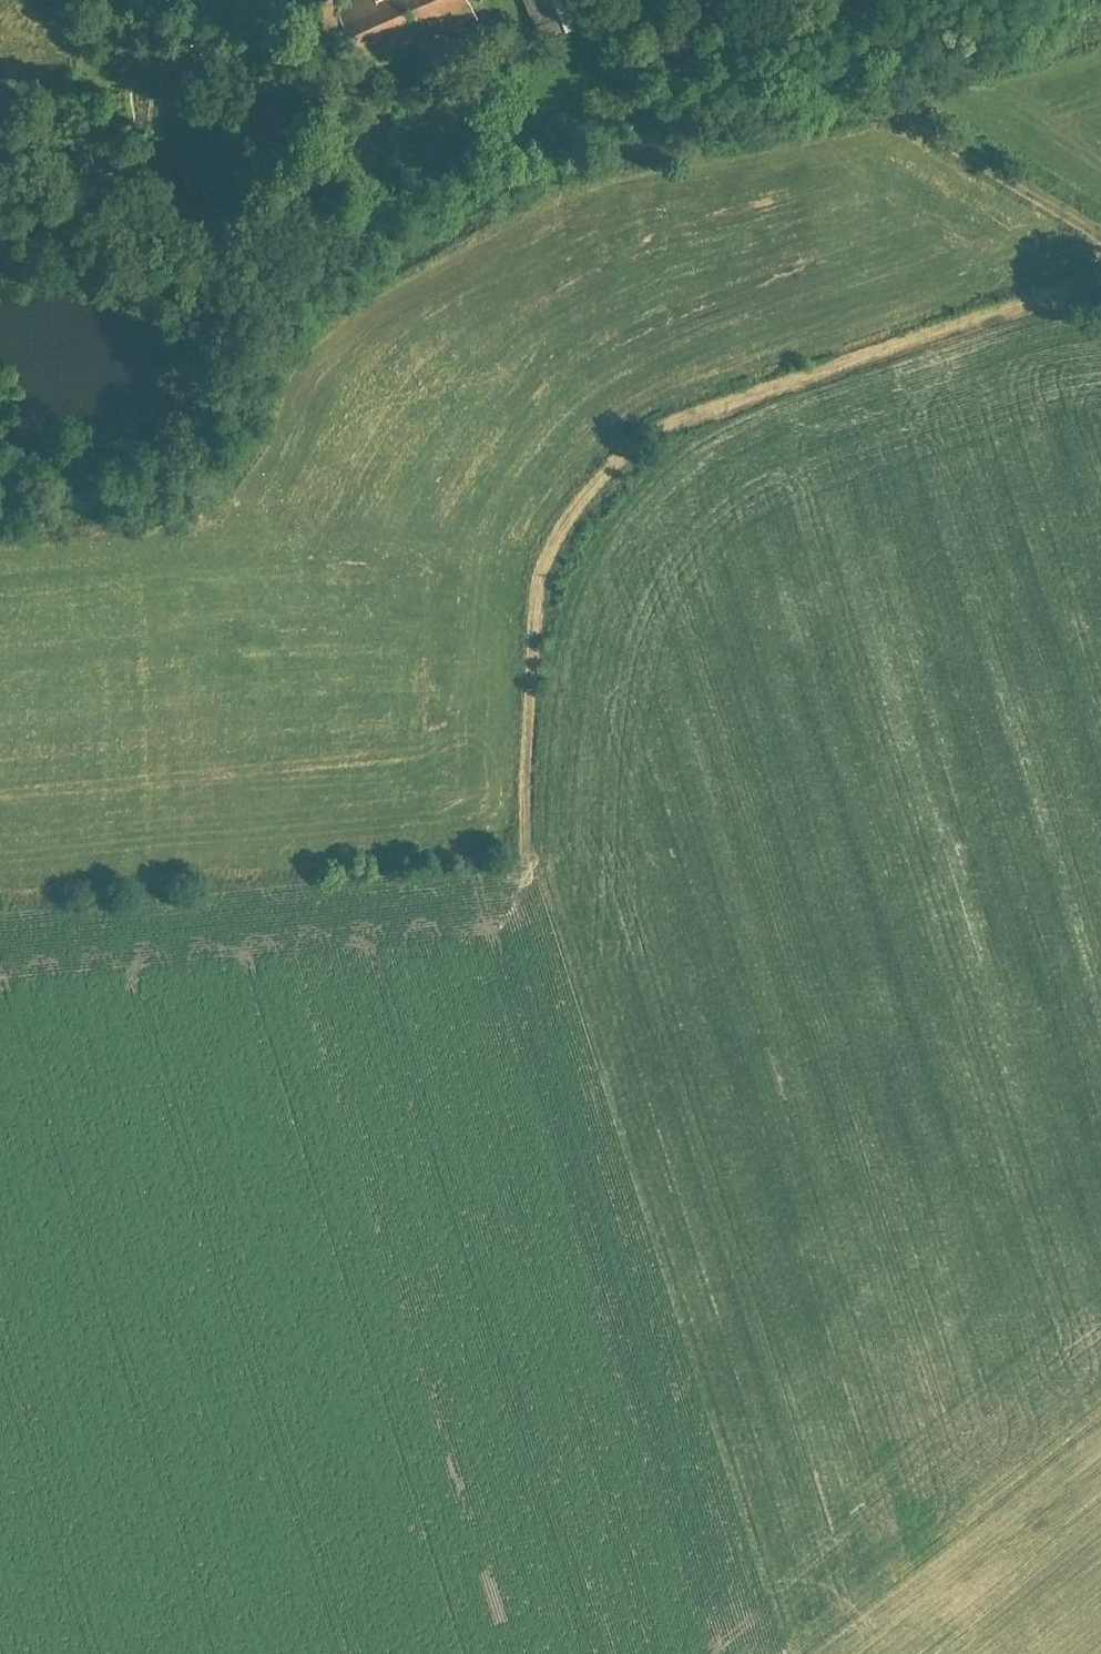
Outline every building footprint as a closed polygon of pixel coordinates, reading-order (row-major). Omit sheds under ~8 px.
[(386,53),(473,19),(465,0),(365,0),(386,53)] [(560,27),(595,15),(590,0),(550,0),(560,27)]
